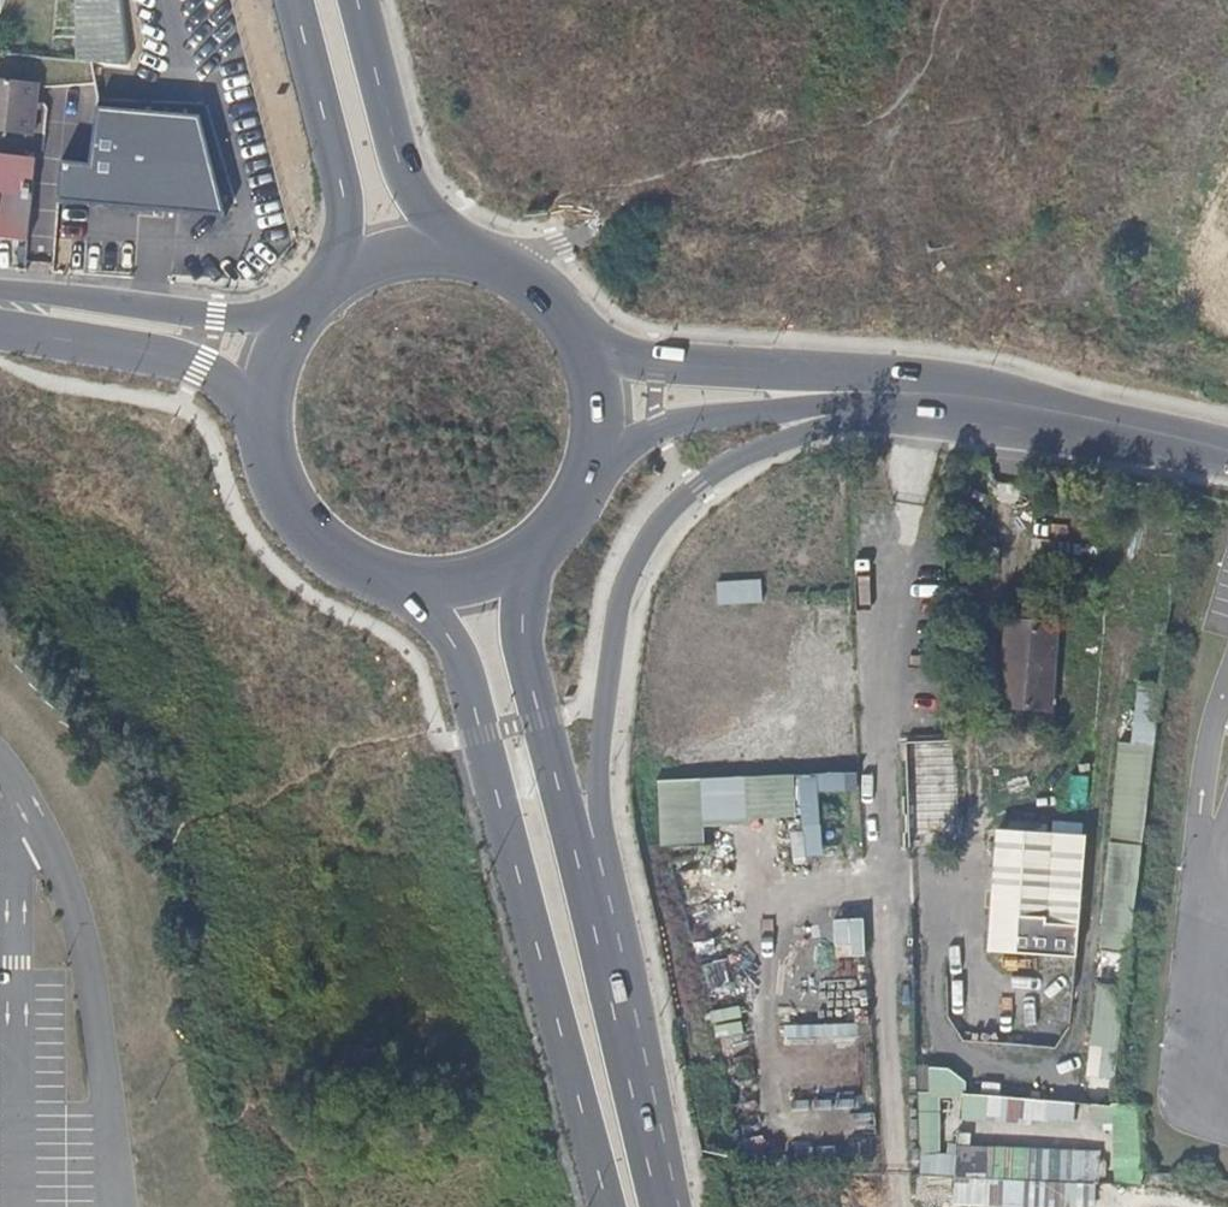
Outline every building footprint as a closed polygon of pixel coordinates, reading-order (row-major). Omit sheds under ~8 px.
[(0,77),(0,131),(31,134),(35,81),(0,77)] [(35,190),(38,155),(0,152),(0,186),(35,190)] [(31,240),(35,190),(0,186),(0,238),(31,240)] [(717,579),(717,604),(761,603),(761,578),(717,579)] [(1048,711),(1056,625),(1011,621),(1003,706),(1048,711)] [(1119,741),(1100,946),(1132,948),(1156,682),(1139,680),(1133,742),(1119,741)] [(956,739),(907,740),(909,841),(958,840),(956,739)] [(706,843),(705,820),(790,817),(792,856),(821,855),(819,792),(858,791),(857,770),(657,777),(660,845),(706,843)] [(1047,890),(1052,837),(1003,832),(992,950),(1041,955),(1047,890)] [(1075,838),(1052,837),(1047,890),(1070,892),(1072,872),(1075,838)] [(1113,1077),(1118,983),(1095,982),(1090,1076),(1113,1077)] [(1096,1147),(946,1144),(947,1120),(1074,1122),(1075,1097),(964,1095),(964,1067),(920,1066),(918,1172),(955,1173),(954,1205),(1078,1206),(1095,1206),(1096,1147)] [(1138,1181),(1141,1158),(1115,1155),(1113,1178),(1138,1181)]
